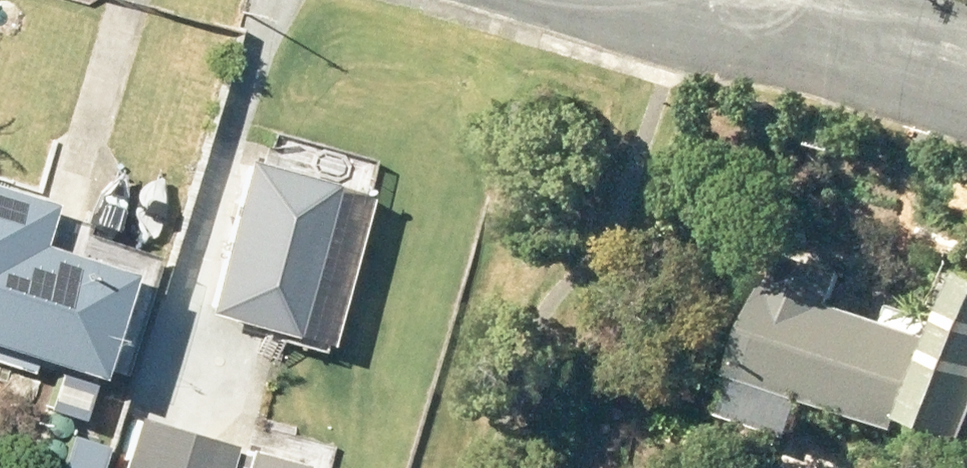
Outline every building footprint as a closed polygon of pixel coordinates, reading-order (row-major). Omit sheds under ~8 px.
[(249,162),(209,314),(331,347),(371,195),(249,162)] [(103,382),(138,278),(0,232),(0,347),(103,382)] [(763,318),(748,364),(758,367),(747,401),(818,424),(828,394),(911,421),(941,330),(935,328),(940,313),(897,299),(892,315),(838,298),(850,262),(794,244),(769,320),(763,318)] [(938,403),(966,411),(966,295),(938,403)] [(139,417),(123,467),(229,467),(236,447),(139,417)] [(247,467),(329,467),(336,447),(310,439),(308,443),(288,437),(283,456),(253,447),(247,467)] [(63,457),(59,467),(93,467),(63,457)]
